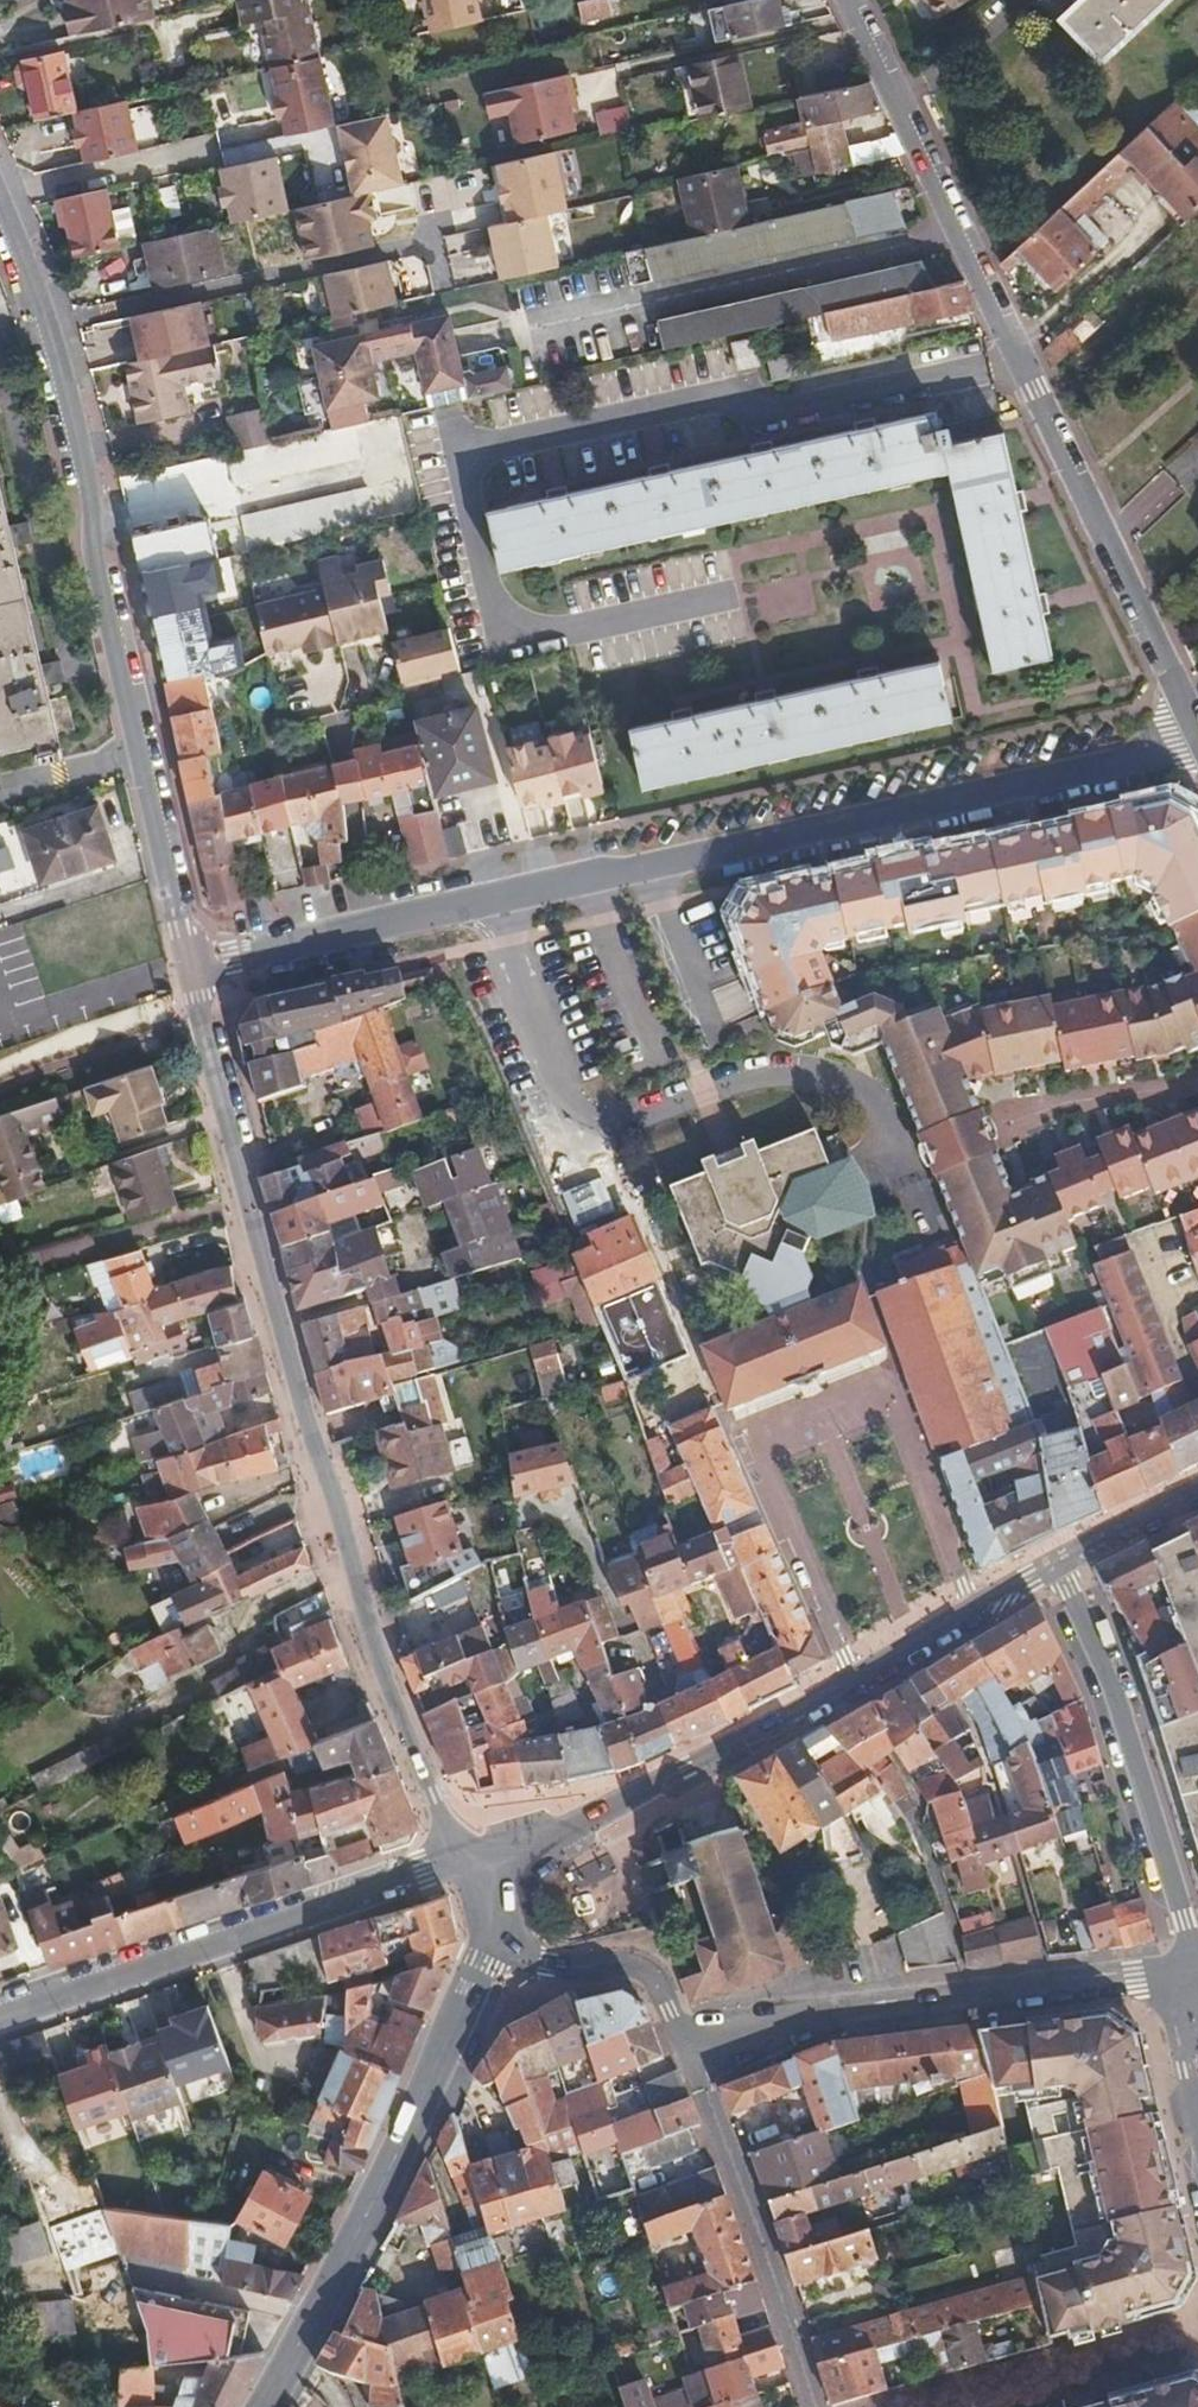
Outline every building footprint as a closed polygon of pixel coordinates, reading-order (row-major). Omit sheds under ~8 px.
[(78,0),(65,0),(73,37),(85,35),(78,0)] [(150,0),(78,0),(85,35),(154,21),(150,0)] [(157,0),(150,0),(154,21),(161,20),(157,0)] [(307,0),(244,0),(241,1),(246,26),(264,22),(271,21),(274,38),(267,40),(274,68),(315,60),(320,58),(307,0)] [(429,33),(480,22),(476,0),(422,0),(429,33)] [(611,0),(596,0),(580,4),(584,24),(615,17),(611,0)] [(779,0),(754,0),(736,4),(727,6),(734,38),(750,35),(785,27),(779,0)] [(933,19),(969,0),(923,0),(933,19)] [(1104,60),(1168,0),(1083,0),(1065,17),(1104,60)] [(694,25),(692,13),(675,17),(677,27),(694,25)] [(274,38),(271,21),(264,22),(267,40),(274,38)] [(762,106),(750,48),(701,58),(707,85),(696,86),(703,119),(762,106)] [(74,112),(62,54),(24,62),(36,121),(74,112)] [(268,77),(316,66),(315,60),(274,68),(267,70),(268,77)] [(322,96),(316,66),(268,77),(273,98),(267,99),(268,107),(322,96)] [(579,131),(575,111),(572,97),(579,96),(575,75),(490,92),(495,116),(514,112),(520,143),(579,131)] [(842,118),(885,111),(882,103),(872,81),(866,82),(800,97),(805,116),(801,117),(802,124),(766,131),(772,155),(794,150),(845,139),(842,118)] [(329,128),(322,96),(268,107),(271,121),(277,121),(282,138),(329,128)] [(582,109),(579,96),(572,97),(575,111),(582,109)] [(135,138),(127,101),(74,112),(78,129),(72,130),(74,139),(76,147),(82,146),(83,149),(107,144),(135,138)] [(1073,222),(1117,181),(1131,157),(1188,218),(1197,209),(1197,130),(1174,103),(1098,172),(1003,262),(1009,273),(1016,268),(1013,262),(1018,259),(1021,261),(1027,259),(1056,290),(1099,250),(1073,222)] [(622,106),(591,112),(595,130),(626,123),(622,106)] [(403,186),(388,115),(341,126),(357,196),(403,186)] [(905,154),(897,136),(848,145),(852,164),(902,154),(905,154)] [(137,152),(135,138),(107,144),(83,149),(86,163),(92,162),(137,152)] [(848,145),(847,139),(845,139),(794,150),(800,175),(852,164),(848,145)] [(569,210),(555,152),(498,166),(503,185),(500,186),(504,204),(507,203),(512,223),(566,210),(569,210)] [(289,209),(277,155),(224,167),(228,184),(221,186),(225,204),(231,203),(235,221),(289,209)] [(752,223),(739,164),(691,175),(705,234),(752,223)] [(119,250),(103,178),(70,185),(73,202),(62,203),(64,213),(74,260),(119,250)] [(73,202),(70,185),(53,189),(58,215),(64,213),(62,203),(73,202)] [(627,286),(904,223),(890,191),(752,223),(705,234),(620,253),(627,286)] [(357,196),(292,207),(303,259),(369,245),(357,196)] [(578,262),(566,210),(512,223),(491,228),(496,245),(488,247),(491,262),(500,259),(505,279),(513,277),(578,262)] [(214,273),(206,230),(197,232),(146,244),(149,265),(136,268),(137,278),(146,277),(148,288),(214,273)] [(398,304),(388,261),(325,275),(335,318),(352,314),(398,304)] [(827,314),(935,290),(923,264),(662,321),(668,349),(827,314)] [(448,309),(462,306),(465,318),(505,307),(498,281),(445,295),(448,309)] [(832,340),(971,309),(965,283),(935,290),(827,314),(832,340)] [(211,345),(201,303),(133,317),(141,361),(211,345)] [(466,401),(447,315),(356,336),(352,314),(335,318),(329,319),(335,340),(315,344),(329,408),(376,399),(368,361),(413,351),(426,409),(451,404),(466,401)] [(1057,368),(1085,345),(1072,329),(1054,346),(1049,349),(1057,368)] [(755,338),(733,342),(739,371),(761,366),(755,338)] [(185,385),(223,377),(215,344),(129,364),(141,423),(191,412),(185,385)] [(806,373),(800,351),(767,357),(773,380),(806,373)] [(275,442),(267,407),(231,415),(239,450),(275,442)] [(483,512),(498,572),(941,469),(982,641),(1037,628),(1027,585),(1037,583),(1032,562),(1022,564),(1009,508),(1018,506),(1013,484),(1004,486),(990,427),(942,438),(939,424),(931,425),(928,410),(872,423),(870,413),(850,418),(852,428),(769,447),(767,440),(747,444),(748,451),(667,470),(665,462),(645,467),(646,473),(563,493),(561,485),(541,490),(543,498),(483,512)] [(156,502),(405,446),(404,440),(398,414),(275,442),(239,450),(149,470),(156,502)] [(240,547),(419,507),(419,504),(412,473),(231,512),(240,547)] [(58,738),(46,687),(65,682),(60,664),(43,668),(22,577),(38,574),(33,552),(17,556),(1,488),(0,488),(0,752),(58,738)] [(211,554),(204,527),(133,544),(141,581),(155,641),(195,632),(189,601),(214,594),(211,579),(207,563),(213,562),(211,554)] [(390,632),(382,596),(391,593),(384,569),(343,581),(341,571),(338,556),(317,562),(325,589),(340,645),(390,632)] [(343,581),(384,569),(381,559),(341,571),(343,581)] [(340,645),(325,589),(256,608),(267,658),(303,648),(306,656),(340,646),(340,645)] [(459,674),(449,631),(394,645),(404,688),(459,674)] [(614,700),(627,761),(936,693),(922,631),(864,644),(862,635),(840,640),(842,649),(759,667),(757,659),(737,664),(739,672),(676,686),(674,679),(653,683),(655,691),(614,700)] [(198,644),(195,632),(155,641),(159,661),(183,656),(190,676),(165,683),(175,728),(182,761),(208,757),(221,754),(206,680),(198,644)] [(231,671),(224,637),(198,644),(206,680),(231,671)] [(494,780),(480,724),(476,708),(417,724),(436,796),(494,780)] [(603,789),(590,738),(575,742),(574,734),(547,741),(549,748),(561,793),(586,787),(587,794),(603,789)] [(429,782),(418,741),(382,752),(380,743),(354,749),(356,757),(348,760),(361,801),(429,782)] [(561,793),(549,748),(535,752),(533,744),(505,752),(518,804),(545,796),(547,804),(563,800),(561,793)] [(37,756),(40,767),(62,761),(59,750),(37,756)] [(229,825),(221,792),(217,795),(208,757),(182,761),(192,806),(198,832),(229,825)] [(361,801),(348,760),(334,764),(344,805),(361,801)] [(348,839),(344,805),(334,764),(281,776),(289,823),(289,825),(320,817),(325,832),(322,865),(302,869),(307,890),(328,885),(324,867),(343,864),(338,843),(348,839)] [(289,823),(281,776),(257,782),(258,784),(269,830),(289,825),(289,823)] [(269,830),(258,784),(257,782),(250,786),(259,833),(269,830)] [(259,833),(250,786),(236,788),(221,792),(229,825),(233,840),(259,833)] [(984,888),(982,878),(1037,866),(1040,872),(1059,868),(1067,873),(1077,869),(1080,864),(1080,860),(1136,848),(1138,853),(1153,850),(1168,860),(1195,918),(1197,916),(1197,821),(1195,815),(1176,804),(1173,798),(1078,819),(1079,825),(1024,837),(1023,831),(958,846),(960,852),(927,858),(926,853),(878,864),(837,873),(838,879),(807,887),(806,880),(753,891),(741,893),(727,922),(755,991),(826,962),(822,954),(824,950),(817,917),(900,900),(902,903),(940,894),(943,901),(953,900),(958,893),(984,888)] [(26,832),(41,885),(46,883),(65,876),(113,861),(96,809),(26,832)] [(447,856),(437,812),(437,810),(394,822),(407,865),(447,856)] [(1024,837),(1079,825),(1078,819),(1023,831),(1024,837)] [(233,840),(229,825),(198,832),(206,868),(238,860),(233,840)] [(878,864),(926,853),(929,853),(928,846),(876,857),(878,864)] [(960,852),(958,846),(929,853),(926,853),(927,858),(960,852)] [(244,885),(238,860),(206,868),(215,906),(247,897),(244,885)] [(753,891),(806,880),(805,873),(751,884),(753,891)] [(807,887),(838,879),(837,873),(806,880),(807,887)] [(67,888),(65,876),(46,883),(49,894),(67,888)] [(271,890),(268,877),(244,885),(247,897),(271,890)] [(1184,976),(1197,1015),(1197,916),(1195,918),(1174,922),(1194,971),(1184,976)] [(884,1040),(919,1132),(981,1108),(969,1077),(993,1073),(982,1005),(947,1015),(941,1004),(903,1016),(898,1001),(877,989),(839,1001),(826,962),(755,991),(764,1008),(778,1037),(795,1044),(826,1029),(834,1044),(851,1052),(884,1040)] [(432,987),(429,970),(398,978),(402,995),(432,987)] [(1137,1060),(1168,1054),(1186,1048),(1188,1053),(1197,1049),(1197,1015),(1184,976),(1182,970),(1162,979),(1163,983),(1145,988),(1123,991),(1137,1060)] [(398,978),(396,971),(351,982),(360,1017),(379,1010),(403,1001),(402,995),(398,978)] [(360,1017),(351,982),(333,985),(340,1004),(333,1006),(339,1025),(360,1017)] [(340,1004),(333,985),(291,994),(300,1015),(333,1006),(340,1004)] [(1123,987),(1050,1001),(1061,1060),(1064,1075),(1137,1060),(1123,991),(1123,987)] [(1051,991),(982,1005),(993,1073),(1061,1060),(1050,1001),(1051,991)] [(301,1079),(299,1054),(320,1045),(316,1034),(339,1025),(333,1006),(300,1015),(291,994),(261,1001),(241,1025),(259,1104),(302,1086),(301,1079)] [(393,1050),(379,1010),(360,1017),(339,1025),(316,1034),(320,1045),(299,1054),(301,1079),(349,1062),(358,1059),(365,1077),(385,1132),(419,1120),(402,1075),(425,1068),(415,1044),(393,1050)] [(365,1077),(358,1059),(349,1062),(356,1079),(365,1077)] [(169,1123),(162,1102),(168,1100),(156,1061),(89,1085),(97,1112),(114,1107),(125,1137),(169,1123)] [(470,1102),(464,1086),(449,1090),(454,1108),(470,1102)] [(26,1128),(43,1122),(47,1130),(68,1123),(59,1095),(25,1106),(0,1115),(0,1174),(8,1198),(44,1186),(26,1128)] [(1197,1177),(1197,1111),(1196,1106),(1131,1132),(1152,1184),(1156,1194),(1197,1177)] [(919,1132),(936,1176),(998,1152),(981,1108),(919,1132)] [(1119,1197),(1152,1184),(1131,1132),(1128,1124),(1096,1136),(1101,1153),(1114,1188),(1119,1197)] [(750,1177),(757,1164),(811,1143),(828,1177),(837,1174),(816,1129),(758,1152),(755,1144),(701,1165),(705,1176),(669,1190),(705,1271),(712,1268),(713,1269),(682,1194),(716,1179),(729,1185),(731,1189),(750,1183),(751,1181),(750,1177)] [(382,1152),(377,1135),(348,1145),(351,1158),(353,1163),(382,1152)] [(173,1157),(168,1142),(156,1146),(161,1161),(173,1157)] [(815,1645),(753,1507),(717,1427),(713,1416),(704,1396),(664,1413),(685,1467),(672,1471),(657,1442),(634,1380),(689,1356),(649,1264),(629,1218),(603,1228),(565,1142),(544,1151),(528,1157),(532,1166),(546,1198),(568,1249),(597,1315),(620,1372),(635,1414),(659,1484),(665,1501),(667,1507),(662,1509),(667,1523),(676,1548),(688,1544),(675,1507),(676,1502),(697,1495),(708,1522),(695,1528),(699,1540),(724,1531),(739,1568),(749,1591),(759,1614),(776,1652),(781,1664),(790,1680),(824,1664),(815,1645)] [(811,1239),(866,1218),(847,1170),(837,1174),(828,1177),(811,1143),(757,1164),(750,1177),(751,1181),(750,1183),(731,1189),(729,1185),(716,1179),(682,1194),(713,1269),(741,1285),(751,1308),(762,1312),(767,1322),(702,1349),(725,1412),(883,1349),(859,1286),(814,1304),(810,1298),(815,1279),(807,1262),(811,1239)] [(1114,1188),(1101,1153),(1086,1159),(1080,1144),(1052,1154),(1057,1167),(1047,1171),(1050,1180),(1066,1221),(1103,1207),(1098,1193),(1114,1188)] [(339,1162),(351,1158),(348,1145),(296,1163),(298,1167),(300,1175),(339,1162)] [(177,1205),(161,1161),(156,1146),(110,1162),(129,1218),(177,1205)] [(487,1185),(475,1151),(414,1170),(427,1208),(443,1201),(487,1185)] [(1071,1233),(1066,1221),(1050,1180),(1016,1193),(998,1152),(936,1176),(976,1274),(1002,1265),(1007,1275),(1049,1261),(1041,1244),(1071,1233)] [(349,1188),(339,1162),(300,1175),(298,1167),(276,1175),(261,1179),(271,1217),(349,1188)] [(377,1190),(402,1181),(401,1174),(398,1167),(374,1176),(373,1179),(377,1190)] [(513,1175),(510,1167),(504,1170),(505,1177),(513,1175)] [(364,1210),(380,1205),(381,1204),(377,1190),(373,1179),(353,1187),(349,1188),(271,1217),(279,1246),(325,1232),(323,1224),(364,1210)] [(507,1231),(490,1183),(487,1185),(443,1201),(460,1246),(507,1231)] [(392,1281),(364,1210),(323,1224),(325,1232),(334,1256),(343,1279),(360,1273),(366,1289),(368,1288),(392,1281)] [(1179,1226),(1197,1269),(1197,1217),(1179,1226)] [(518,1258),(510,1230),(507,1231),(460,1246),(443,1252),(452,1278),(518,1258)] [(285,1270),(334,1256),(325,1232),(279,1246),(282,1258),(285,1270)] [(1036,1428),(959,1240),(897,1266),(903,1281),(900,1283),(896,1282),(876,1289),(896,1344),(938,1460),(975,1449),(998,1442),(1036,1428)] [(239,1299),(230,1265),(151,1286),(138,1247),(85,1263),(93,1287),(113,1282),(120,1305),(145,1297),(160,1324),(162,1323),(181,1317),(209,1308),(239,1299)] [(297,1311),(366,1289),(360,1273),(343,1279),(334,1256),(285,1270),(297,1311)] [(1196,1412),(1129,1256),(1100,1265),(1091,1270),(1114,1329),(1135,1384),(1142,1403),(1148,1402),(1161,1435),(1176,1476),(1197,1465),(1197,1411),(1196,1412)] [(399,1295),(395,1281),(392,1281),(368,1288),(373,1304),(399,1295)] [(429,1320),(419,1289),(399,1295),(373,1304),(378,1324),(383,1323),(387,1333),(413,1325),(429,1320)] [(170,1351),(162,1323),(160,1324),(145,1297),(120,1305),(102,1311),(73,1315),(91,1370),(131,1358),(134,1362),(170,1351)] [(252,1334),(243,1297),(239,1299),(209,1308),(215,1326),(219,1324),(222,1324),(217,1333),(219,1343),(252,1334)] [(375,1356),(361,1307),(301,1326),(302,1327),(315,1374),(375,1356)] [(191,1350),(181,1317),(162,1323),(170,1351),(173,1355),(191,1350)] [(1123,1372),(1106,1327),(1098,1330),(1095,1323),(1083,1328),(1086,1336),(1085,1337),(1102,1381),(1123,1372)] [(435,1367),(428,1342),(420,1345),(413,1325),(387,1333),(393,1353),(383,1356),(391,1380),(435,1367)] [(213,1380),(264,1369),(255,1333),(252,1334),(219,1343),(223,1355),(194,1364),(195,1368),(131,1394),(136,1411),(141,1410),(154,1405),(212,1384),(213,1380)] [(1137,1495),(1164,1482),(1176,1476),(1161,1435),(1149,1440),(1137,1444),(1128,1447),(1115,1414),(1102,1381),(1085,1337),(1084,1338),(1049,1350),(1051,1354),(1063,1386),(1078,1380),(1100,1448),(1104,1447),(1108,1459),(1095,1464),(1092,1457),(1086,1459),(1101,1510),(1103,1512),(1137,1495)] [(562,1365),(552,1340),(543,1342),(530,1346),(537,1373),(562,1365)] [(1188,1349),(1197,1370),(1197,1345),(1188,1349)] [(383,1356),(382,1353),(375,1356),(315,1374),(327,1416),(368,1402),(395,1394),(391,1380),(383,1356)] [(472,1397),(462,1367),(436,1374),(446,1406),(472,1397)] [(225,1437),(214,1407),(270,1390),(264,1369),(213,1380),(212,1384),(154,1405),(172,1453),(223,1437),(225,1437)] [(447,1421),(432,1375),(415,1381),(422,1406),(401,1413),(403,1423),(407,1433),(441,1422),(447,1421)] [(540,1396),(537,1384),(529,1386),(532,1398),(540,1396)] [(403,1423),(401,1413),(395,1394),(368,1402),(378,1432),(403,1423)] [(1137,1444),(1125,1410),(1115,1414),(1128,1447),(1137,1444)] [(1086,1459),(1078,1429),(1061,1434),(1053,1415),(1038,1421),(1041,1426),(1046,1439),(1040,1444),(1055,1534),(1077,1522),(1096,1513),(1101,1510),(1086,1459)] [(282,1431),(279,1421),(264,1425),(266,1435),(282,1431)] [(456,1468),(441,1422),(407,1433),(403,1423),(378,1432),(396,1486),(456,1468)] [(266,1435),(264,1425),(225,1437),(223,1437),(235,1480),(275,1469),(266,1435)] [(1055,1534),(1040,1444),(1046,1439),(1041,1426),(1036,1428),(998,1442),(975,1449),(986,1478),(1025,1466),(1026,1480),(1015,1483),(1017,1494),(997,1502),(981,1507),(1004,1560),(1031,1546),(1055,1534)] [(359,1438),(356,1429),(348,1433),(350,1441),(359,1438)] [(235,1480),(223,1437),(172,1453),(158,1457),(160,1466),(206,1454),(214,1485),(235,1480)] [(972,1483),(986,1478),(975,1449),(938,1460),(969,1542),(980,1572),(992,1566),(1004,1560),(981,1507),(972,1483)] [(214,1485),(206,1454),(160,1466),(166,1491),(169,1497),(190,1492),(214,1485)] [(997,1502),(986,1478),(972,1483),(981,1507),(997,1502)] [(169,1532),(205,1520),(190,1492),(169,1497),(150,1501),(134,1504),(143,1538),(169,1532)] [(667,1523),(662,1509),(667,1507),(665,1501),(651,1505),(658,1527),(667,1523)] [(459,1553),(444,1506),(444,1502),(397,1516),(397,1520),(412,1567),(459,1553)] [(228,1561),(225,1551),(212,1529),(205,1520),(169,1532),(143,1538),(138,1539),(143,1553),(173,1546),(177,1556),(188,1577),(200,1572),(228,1561)] [(1186,1528),(1190,1537),(1189,1537),(1197,1556),(1197,1522),(1186,1528)] [(689,1584),(680,1560),(676,1548),(667,1523),(658,1527),(662,1538),(668,1552),(648,1559),(643,1545),(637,1547),(643,1563),(654,1598),(671,1591),(678,1589),(689,1584)] [(689,1584),(720,1575),(739,1568),(724,1531),(699,1540),(688,1544),(676,1548),(680,1560),(689,1584)] [(1189,1537),(1173,1544),(1151,1554),(1164,1582),(1174,1607),(1197,1664),(1197,1556),(1189,1537)] [(668,1552),(662,1538),(643,1545),(648,1559),(668,1552)] [(255,1592),(310,1566),(302,1540),(237,1573),(228,1561),(200,1572),(204,1582),(175,1595),(187,1621),(201,1615),(255,1592)] [(1180,1692),(1166,1655),(1171,1651),(1156,1614),(1145,1589),(1164,1582),(1151,1554),(1147,1544),(1097,1570),(1120,1616),(1127,1621),(1140,1648),(1132,1652),(1146,1682),(1160,1727),(1197,1716),(1197,1686),(1180,1692)] [(654,1598),(643,1563),(610,1575),(623,1608),(627,1606),(641,1630),(659,1624),(650,1600),(654,1598)] [(510,1599),(503,1567),(490,1571),(499,1603),(510,1599)] [(749,1591),(739,1568),(720,1575),(729,1600),(749,1591)] [(438,1609),(469,1594),(461,1575),(431,1591),(438,1609)] [(1174,1607),(1164,1582),(1145,1589),(1156,1614),(1174,1607)] [(392,1611),(423,1595),(422,1588),(388,1597),(392,1611)] [(571,1651),(560,1614),(554,1616),(546,1589),(527,1594),(542,1642),(548,1660),(559,1657),(561,1661),(565,1661),(576,1657),(574,1651),(571,1651)] [(697,1636),(678,1589),(671,1591),(691,1639),(697,1636)] [(711,1683),(691,1639),(671,1591),(654,1598),(650,1600),(659,1624),(662,1622),(667,1633),(685,1679),(675,1683),(672,1703),(659,1707),(669,1731),(675,1746),(719,1726),(728,1723),(711,1683)] [(759,1614),(749,1591),(729,1600),(739,1622),(752,1617),(759,1614)] [(548,1660),(542,1642),(527,1594),(510,1599),(499,1603),(510,1644),(517,1672),(538,1664),(544,1685),(557,1681),(548,1660)] [(617,1642),(599,1600),(587,1605),(603,1647),(617,1642)] [(307,1627),(297,1601),(273,1613),(273,1616),(280,1643),(292,1637),(290,1633),(307,1627)] [(603,1647),(587,1605),(560,1614),(571,1651),(574,1651),(576,1657),(582,1673),(610,1664),(603,1647)] [(1065,1673),(1048,1644),(1056,1637),(1040,1605),(994,1632),(1025,1680),(1026,1682),(1039,1676),(1038,1672),(1048,1670),(1052,1678),(1059,1675),(1065,1673)] [(278,1668),(271,1645),(280,1643),(273,1616),(231,1639),(248,1683),(278,1668)] [(339,1643),(333,1627),(330,1619),(307,1627),(290,1633),(292,1637),(280,1643),(271,1645),(278,1668),(299,1658),(339,1643)] [(217,1640),(208,1622),(184,1633),(193,1652),(217,1640)] [(184,1633),(179,1624),(152,1636),(148,1638),(164,1668),(193,1652),(184,1633)] [(663,1634),(659,1624),(641,1630),(646,1641),(663,1634)] [(440,1671),(491,1650),(482,1628),(443,1644),(431,1649),(402,1662),(415,1693),(430,1686),(426,1677),(440,1671)] [(1025,1680),(994,1632),(971,1646),(981,1661),(1001,1693),(1025,1680)] [(443,1644),(440,1636),(428,1641),(431,1649),(443,1644)] [(317,1740),(294,1687),(332,1673),(340,1689),(354,1683),(344,1655),(339,1643),(299,1658),(278,1668),(248,1683),(256,1701),(271,1734),(242,1746),(249,1764),(252,1763),(281,1752),(317,1740)] [(517,1672),(510,1644),(491,1650),(503,1682),(510,1680),(512,1679),(517,1672)] [(1053,1816),(1051,1808),(1048,1806),(1030,1752),(1027,1745),(1020,1730),(1012,1711),(1001,1693),(981,1661),(971,1646),(936,1667),(929,1671),(952,1707),(958,1703),(962,1700),(979,1725),(993,1765),(1009,1817),(1017,1844),(1020,1852),(1060,1839),(1053,1816)] [(723,1656),(731,1674),(749,1666),(742,1648),(723,1656)] [(475,1693),(503,1682),(491,1650),(440,1671),(446,1688),(469,1679),(475,1693)] [(747,1713),(795,1688),(790,1680),(781,1664),(776,1652),(751,1663),(749,1666),(731,1674),(747,1713)] [(615,1680),(610,1664),(582,1673),(584,1680),(595,1706),(592,1711),(600,1728),(614,1772),(633,1765),(641,1761),(632,1728),(615,1680)] [(675,1746),(669,1731),(659,1707),(658,1703),(648,1706),(642,1687),(646,1684),(640,1671),(615,1680),(632,1728),(641,1761),(675,1746)] [(951,1744),(968,1732),(952,1707),(929,1671),(911,1682),(889,1695),(899,1713),(905,1710),(917,1733),(893,1749),(908,1773),(933,1757),(951,1744)] [(1084,1697),(1072,1672),(1065,1673),(1059,1675),(1071,1707),(1085,1700),(1084,1697)] [(747,1713),(731,1674),(711,1683),(728,1723),(747,1713)] [(567,1784),(556,1739),(537,1744),(536,1732),(533,1719),(510,1680),(503,1682),(518,1725),(509,1729),(521,1788),(559,1785),(567,1784)] [(518,1725),(503,1682),(475,1693),(473,1694),(485,1723),(469,1729),(456,1701),(423,1713),(434,1743),(447,1774),(471,1767),(480,1792),(521,1788),(509,1729),(518,1725)] [(231,1713),(256,1701),(248,1683),(224,1695),(231,1713)] [(1034,1696),(1028,1686),(1020,1689),(1026,1700),(1034,1696)] [(485,1723),(473,1694),(456,1701),(469,1729),(485,1723)] [(899,1713),(889,1695),(872,1706),(893,1749),(917,1733),(905,1710),(899,1713)] [(1040,1705),(1034,1696),(1026,1700),(1031,1709),(1040,1705)] [(1104,1764),(1087,1706),(1085,1700),(1071,1707),(1046,1717),(1070,1775),(1104,1764)] [(893,1749),(872,1706),(868,1709),(847,1721),(829,1731),(856,1764),(887,1792),(907,1820),(915,1807),(892,1767),(887,1767),(883,1757),(888,1753),(893,1749)] [(1160,1727),(1169,1755),(1197,1850),(1197,1716),(1160,1727)] [(1070,1775),(1046,1717),(1033,1724),(1042,1748),(1030,1752),(1048,1806),(1051,1808),(1053,1816),(1060,1814),(1058,1807),(1069,1804),(1062,1778),(1070,1775)] [(392,1765),(376,1727),(373,1719),(317,1740),(281,1752),(296,1769),(297,1773),(351,1758),(359,1774),(392,1765)] [(1042,1748),(1033,1724),(1020,1730),(1027,1745),(1030,1752),(1042,1748)] [(581,1782),(594,1779),(614,1772),(600,1728),(556,1739),(567,1784),(581,1782)] [(851,1814),(887,1792),(856,1764),(829,1731),(826,1728),(803,1741),(846,1817),(851,1814)] [(846,1817),(803,1741),(778,1756),(793,1780),(824,1829),(846,1817)] [(982,1766),(974,1743),(955,1753),(951,1744),(933,1757),(954,1783),(982,1766)] [(783,1854),(824,1829),(793,1780),(778,1756),(735,1779),(783,1854)] [(933,1801),(960,1794),(956,1785),(954,1783),(933,1757),(908,1773),(928,1803),(933,1801)] [(418,1826),(394,1769),(392,1765),(359,1774),(310,1789),(320,1827),(327,1851),(340,1867),(371,1857),(366,1841),(337,1851),(331,1830),(366,1818),(380,1854),(408,1844),(418,1826)] [(320,1827),(310,1789),(290,1795),(282,1773),(276,1775),(253,1783),(263,1808),(259,1810),(268,1842),(320,1827)] [(263,1808),(253,1783),(208,1801),(173,1815),(184,1842),(259,1810),(263,1808)] [(981,1865),(963,1803),(960,1794),(933,1801),(953,1863),(959,1862),(970,1894),(987,1890),(985,1881),(981,1865)] [(1017,1844),(1009,1817),(1003,1819),(995,1821),(987,1796),(963,1803),(981,1865),(1014,1854),(1020,1852),(1017,1844)] [(642,1870),(662,1863),(670,1882),(649,1889),(651,1894),(673,1887),(680,1908),(683,1907),(675,1883),(698,1876),(717,1937),(696,1944),(705,1972),(683,1979),(691,2004),(742,1988),(744,1990),(777,1979),(782,1972),(808,1964),(791,1911),(770,1918),(741,1832),(688,1848),(681,1826),(674,1828),(681,1850),(668,1854),(662,1834),(654,1836),(661,1857),(640,1864),(642,1870)] [(146,1881),(170,1871),(164,1851),(102,1878),(107,1895),(143,1879),(146,1881)] [(194,1918),(328,1873),(340,1869),(340,1867),(327,1851),(305,1857),(301,1851),(274,1860),(234,1873),(177,1893),(186,1920),(194,1918)] [(107,1895),(102,1878),(90,1883),(94,1893),(52,1909),(50,1901),(59,1896),(43,1857),(15,1869),(47,1966),(55,1964),(122,1941),(114,1915),(107,1895)] [(841,1874),(839,1867),(832,1870),(833,1876),(841,1874)] [(122,1941),(186,1920),(177,1893),(156,1901),(154,1891),(134,1897),(138,1908),(114,1915),(122,1941)] [(449,1953),(456,1936),(446,1894),(376,1917),(381,1938),(366,1943),(372,1964),(406,1954),(410,1966),(449,1953)] [(14,1944),(0,1902),(0,1949),(14,1944)] [(1154,1940),(1144,1902),(1112,1911),(1113,1915),(1123,1947),(1124,1947),(1154,1940)] [(996,1926),(991,1906),(958,1917),(960,1923),(964,1934),(996,1926)] [(895,1938),(910,1970),(955,1950),(946,1924),(943,1914),(900,1936),(895,1938)] [(1042,1958),(1031,1916),(996,1926),(1006,1963),(1042,1958)] [(372,1964),(366,1943),(381,1938),(376,1917),(372,1919),(322,1935),(330,1977),(337,1975),(344,1972),(371,1965),(372,1964)] [(1006,1963),(996,1926),(964,1934),(960,1940),(969,1969),(971,1968),(1006,1963)] [(330,1977),(322,1935),(277,1949),(248,1959),(255,1990),(306,1982),(324,1978),(330,1977)] [(427,2009),(449,1953),(410,1966),(395,1971),(386,1974),(380,1987),(390,1992),(390,1995),(427,2009)] [(375,1978),(371,1965),(344,1972),(348,1986),(355,1984),(369,1980),(375,1978)] [(402,2069),(422,2020),(392,2008),(386,2023),(370,2017),(369,1980),(355,1984),(348,1986),(345,1989),(345,2016),(345,2047),(347,2047),(402,2069)] [(591,2057),(588,2045),(578,2002),(574,1992),(538,2011),(547,2040),(555,2067),(591,2057)] [(324,2014),(325,1993),(312,1995),(260,2005),(266,2035),(327,2019),(327,2015),(324,2014)] [(621,2032),(649,2021),(643,2004),(623,1994),(578,2002),(588,2045),(621,2032)] [(226,2058),(207,2005),(186,2013),(189,2019),(174,2024),(157,2030),(161,2040),(175,2084),(229,2065),(226,2058)] [(1066,2018),(1075,2051),(1058,2055),(1048,2021),(979,2032),(992,2074),(995,2088),(1003,2126),(1008,2150),(1016,2185),(1027,2232),(1033,2262),(1041,2296),(1083,2287),(1078,2267),(1077,2259),(1103,2254),(1119,2250),(1123,2268),(1191,2252),(1159,2106),(1150,2059),(1143,2031),(1131,2038),(1109,2025),(1109,2009),(1090,2011),(1091,2016),(1066,2018)] [(564,2121),(551,2078),(544,2080),(541,2073),(555,2067),(547,2040),(538,2011),(490,2035),(472,2077),(483,2086),(493,2080),(501,2101),(504,2108),(527,2097),(535,2125),(555,2191),(576,2185),(569,2161),(582,2158),(570,2120),(564,2121)] [(172,2018),(174,2024),(189,2019),(186,2013),(172,2018)] [(345,2047),(345,2016),(327,2015),(327,2019),(327,2028),(326,2042),(335,2043),(337,2048),(343,2049),(345,2047)] [(1075,2051),(1066,2018),(1048,2021),(1058,2055),(1075,2051)] [(268,2043),(327,2028),(327,2019),(266,2035),(268,2043)] [(637,2070),(663,2059),(662,2057),(649,2021),(621,2032),(637,2070)] [(978,2026),(882,2039),(834,2045),(858,2118),(964,2082),(982,2077),(992,2074),(979,2032),(978,2026)] [(58,2072),(44,2030),(10,2041),(2,2044),(16,2085),(58,2072)] [(612,2130),(608,2114),(611,2111),(605,2084),(637,2070),(621,2032),(588,2045),(591,2057),(599,2086),(574,2095),(564,2098),(569,2116),(570,2120),(582,2158),(617,2147),(612,2130)] [(130,2044),(109,2052),(128,2109),(132,2118),(180,2101),(175,2084),(161,2040),(141,2047),(132,2050),(130,2044)] [(139,2041),(130,2044),(132,2050),(141,2047),(139,2041)] [(109,2052),(107,2044),(84,2052),(88,2064),(59,2074),(62,2083),(77,2127),(128,2109),(109,2052)] [(858,2118),(834,2045),(720,2087),(731,2114),(805,2087),(820,2131),(842,2124),(858,2118)] [(382,2119),(402,2069),(347,2047),(345,2047),(343,2049),(336,2058),(319,2052),(305,2083),(322,2090),(307,2124),(308,2127),(333,2132),(332,2138),(342,2140),(370,2145),(382,2119)] [(698,2124),(679,2073),(673,2074),(644,2086),(653,2113),(662,2138),(689,2128),(698,2124)] [(992,2074),(982,2077),(964,2082),(975,2135),(1003,2126),(995,2088),(992,2074)] [(574,2095),(570,2086),(561,2089),(564,2098),(574,2095)] [(516,2131),(535,2125),(527,2097),(504,2108),(514,2132),(516,2131)] [(642,2145),(662,2138),(653,2113),(612,2130),(617,2147),(618,2153),(635,2148),(642,2145)] [(509,2299),(498,2267),(490,2236),(470,2169),(451,2114),(436,2143),(450,2177),(453,2177),(478,2246),(454,2253),(458,2267),(464,2288),(473,2315),(468,2317),(480,2353),(518,2341),(504,2301),(509,2299)] [(113,2123),(83,2131),(87,2146),(117,2139),(113,2123)] [(837,2180),(824,2138),(844,2132),(842,2124),(820,2131),(751,2154),(767,2203),(837,2180)] [(555,2191),(535,2125),(516,2131),(517,2138),(522,2136),(526,2150),(518,2153),(539,2220),(543,2218),(562,2212),(560,2205),(555,2191)] [(802,2213),(982,2157),(998,2152),(1002,2171),(960,2185),(960,2188),(925,2199),(929,2211),(1016,2185),(1008,2150),(1003,2126),(975,2135),(837,2180),(767,2203),(785,2255),(839,2239),(833,2221),(807,2228),(802,2213)] [(650,2166),(697,2150),(689,2128),(662,2138),(642,2145),(650,2166)] [(539,2220),(518,2153),(511,2155),(505,2140),(495,2133),(482,2141),(491,2162),(470,2169),(490,2236),(539,2220)] [(340,2166),(342,2140),(332,2138),(322,2164),(340,2166)] [(647,2185),(635,2148),(618,2153),(622,2165),(630,2190),(647,2185)] [(444,2223),(423,2161),(393,2223),(446,2229),(444,2223)] [(630,2190),(622,2165),(600,2172),(606,2198),(630,2190)] [(727,2200),(716,2170),(635,2198),(641,2216),(645,2227),(727,2200)] [(285,2241),(307,2197),(264,2175),(242,2217),(285,2241)] [(755,2279),(736,2226),(727,2200),(645,2227),(651,2245),(690,2234),(694,2245),(698,2243),(706,2265),(702,2267),(705,2277),(663,2290),(669,2311),(683,2306),(757,2285),(755,2279)] [(100,2208),(71,2219),(83,2252),(112,2242),(100,2208)] [(156,2253),(146,2213),(106,2208),(121,2248),(156,2253)] [(912,2217),(909,2209),(900,2211),(902,2220),(912,2217)] [(190,2260),(188,2219),(146,2213),(156,2253),(190,2260)] [(651,2245),(645,2227),(641,2216),(620,2223),(629,2252),(651,2245)] [(224,2266),(228,2241),(230,2224),(188,2219),(190,2260),(224,2266)] [(39,2222),(0,2236),(0,2268),(50,2251),(39,2222)] [(873,2260),(864,2231),(839,2239),(785,2255),(795,2285),(873,2260)] [(458,2267),(454,2253),(449,2239),(430,2245),(440,2272),(458,2267)] [(556,2268),(549,2240),(531,2245),(538,2274),(542,2275),(543,2280),(553,2277),(551,2270),(556,2268)] [(291,2298),(304,2275),(277,2272),(278,2266),(269,2264),(266,2269),(249,2265),(251,2246),(228,2241),(224,2266),(222,2282),(291,2298)] [(643,2252),(646,2260),(653,2258),(650,2250),(643,2252)] [(1083,2287),(1193,2262),(1191,2252),(1123,2268),(1119,2250),(1103,2254),(1077,2259),(1078,2267),(1083,2287)] [(1033,2262),(999,2272),(1003,2286),(891,2318),(898,2342),(922,2335),(972,2321),(1042,2301),(1041,2296),(1033,2262)] [(1131,2317),(1176,2305),(1173,2297),(1171,2289),(1179,2273),(1187,2272),(1195,2271),(1193,2262),(1083,2287),(1091,2325),(1068,2330),(1068,2336),(1131,2317)] [(1173,2297),(1187,2272),(1179,2273),(1171,2289),(1173,2297)] [(241,2357),(249,2312),(135,2284),(142,2303),(145,2313),(150,2328),(151,2336),(153,2364),(158,2364),(210,2359),(241,2357)] [(765,2309),(757,2285),(683,2306),(692,2332),(734,2319),(765,2309)] [(1091,2325),(1083,2287),(1041,2296),(1042,2301),(1049,2335),(1068,2330),(1091,2325)] [(480,2353),(468,2317),(473,2315),(464,2288),(422,2302),(422,2305),(403,2311),(381,2318),(375,2301),(373,2297),(362,2295),(341,2337),(386,2348),(394,2380),(480,2353)] [(93,2330),(88,2298),(13,2305),(14,2336),(15,2340),(93,2330)] [(403,2311),(401,2303),(375,2301),(381,2318),(403,2311)] [(149,2326),(145,2313),(104,2315),(104,2330),(137,2327),(149,2326)] [(898,2342),(891,2318),(843,2332),(850,2356),(873,2349),(898,2342)] [(708,2371),(777,2346),(773,2333),(770,2325),(739,2334),(734,2319),(692,2332),(694,2338),(699,2336),(706,2358),(685,2364),(689,2378),(708,2371)] [(935,2375),(983,2361),(972,2321),(922,2335),(929,2356),(935,2375)] [(684,2334),(681,2324),(674,2326),(677,2337),(684,2334)] [(151,2336),(150,2328),(149,2326),(137,2327),(138,2337),(151,2336)] [(850,2356),(843,2332),(811,2342),(819,2365),(850,2356)] [(880,2372),(929,2356),(922,2335),(898,2342),(873,2349),(880,2372)] [(394,2380),(386,2348),(341,2337),(335,2336),(315,2368),(325,2373),(361,2378),(360,2399),(400,2401),(399,2400),(394,2380)] [(751,2377),(783,2366),(777,2346),(708,2371),(711,2382),(637,2406),(718,2406),(756,2394),(751,2377)] [(840,2403),(885,2389),(880,2372),(873,2349),(850,2356),(819,2365),(831,2405),(840,2403)] [(262,2355),(241,2357),(210,2359),(205,2377),(186,2378),(184,2384),(176,2406),(183,2406),(232,2406),(244,2388),(262,2355)] [(157,2406),(158,2383),(158,2364),(153,2364),(124,2367),(123,2403),(128,2404),(157,2406)] [(1193,2380),(1191,2370),(1112,2391),(1113,2396),(1074,2406),(1197,2406),(1197,2384),(1193,2380)] [(27,2402),(28,2372),(12,2372),(6,2388),(15,2389),(14,2401),(27,2402)] [(176,2406),(184,2384),(158,2383),(157,2406),(174,2406),(176,2406)] [(1113,2396),(1112,2391),(1063,2404),(1064,2406),(1074,2406),(1113,2396)] [(756,2394),(718,2406),(760,2406),(756,2394)]
